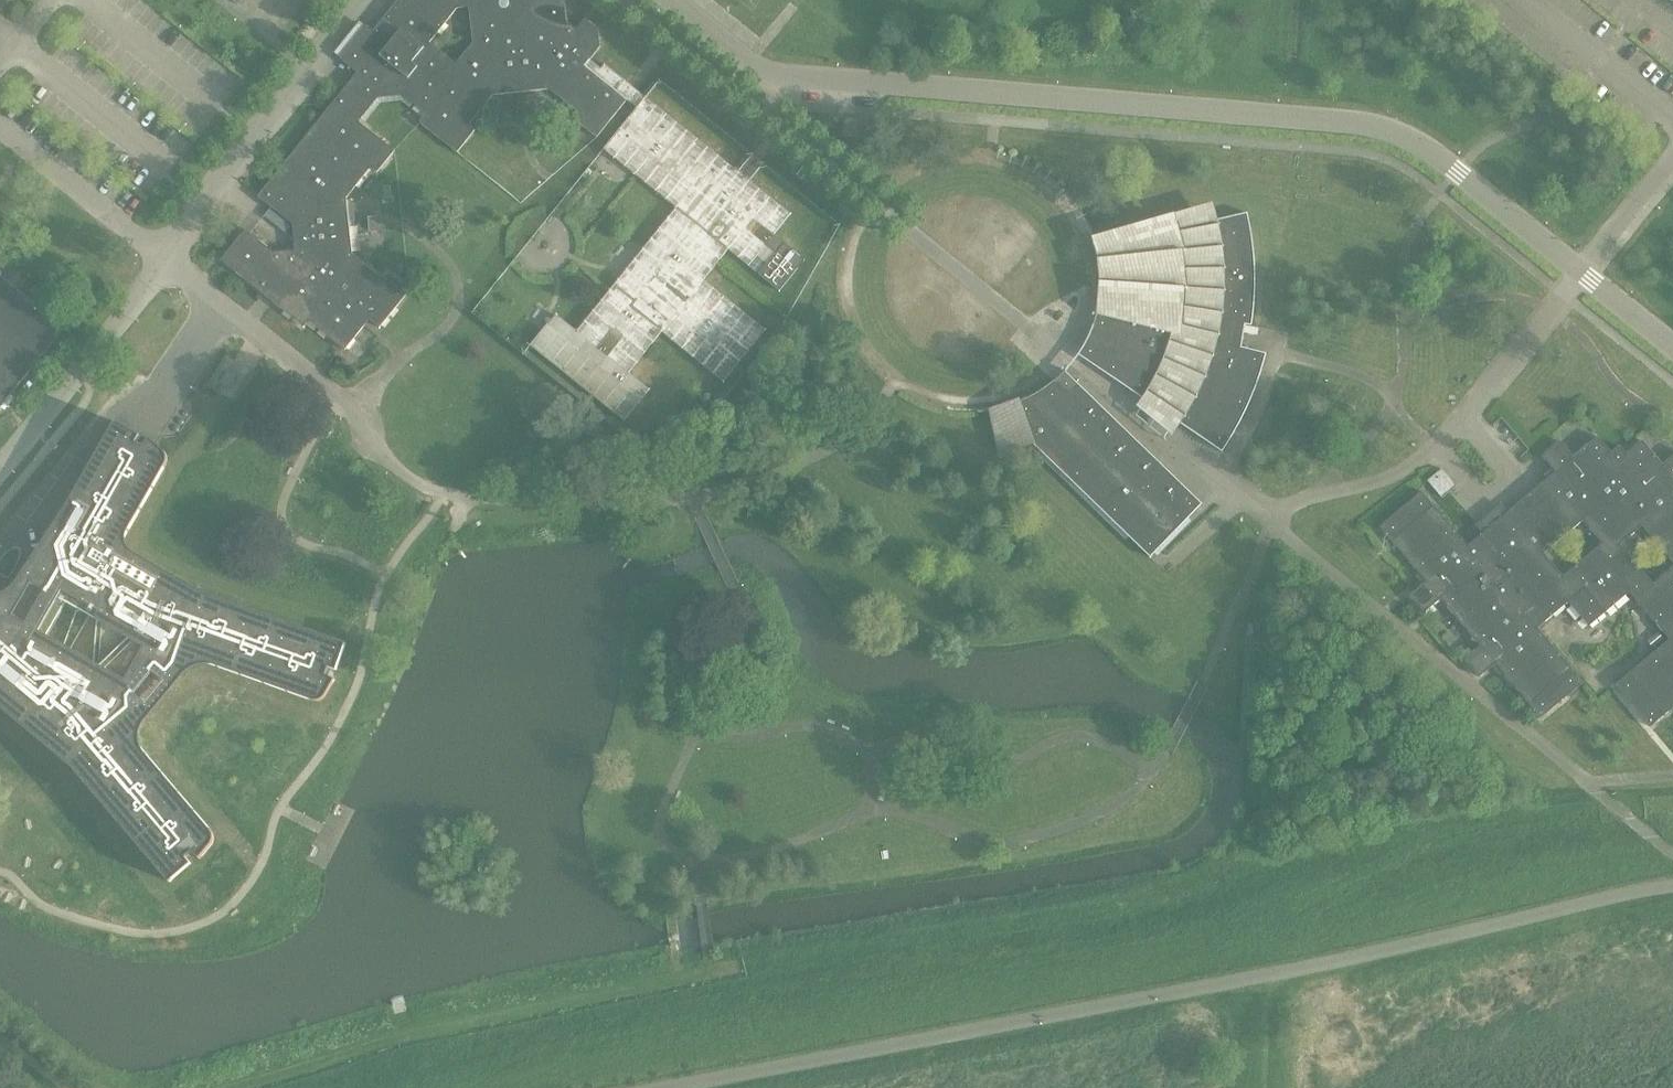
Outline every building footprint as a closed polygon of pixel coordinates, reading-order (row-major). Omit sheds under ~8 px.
[(374,32),(368,27),(342,60),(359,74),(343,93),(259,197),(294,225),(297,251),(275,253),(247,231),(222,261),(262,293),(258,298),(269,306),(273,302),(305,328),(310,322),(346,351),(371,320),(381,329),(411,291),(389,273),(384,280),(354,256),(349,199),(374,169),(380,174),(398,151),(362,122),(382,98),(407,96),(430,115),(423,123),(460,154),(479,132),(472,127),(497,97),(551,90),(581,114),(576,120),(599,138),(628,101),(587,67),(592,61),(602,48),(600,30),(586,20),(578,31),(568,23),(566,0),(400,0),(374,32)] [(766,331),(719,293),(704,281),(729,250),(782,291),(805,258),(775,233),(792,215),(646,97),(637,91),(627,82),(605,65),(602,69),(592,61),(587,67),(628,101),(637,108),(639,109),(605,150),(678,208),(578,332),(555,314),(530,345),(625,421),(650,389),(630,374),(663,333),(725,383),(766,331)] [(34,368),(57,338),(65,328),(0,276),(0,409),(34,368)] [(171,882),(174,880),(169,874),(193,853),(201,859),(213,845),(213,844),(214,843),(214,842),(215,841),(215,840),(215,839),(215,838),(215,837),(215,836),(214,835),(214,834),(214,833),(213,832),(213,831),(212,831),(130,734),(129,735),(128,733),(192,656),(194,657),(194,658),(314,701),(315,701),(316,701),(317,701),(318,701),(319,701),(320,701),(321,701),(322,700),(323,699),(324,699),(324,698),(325,698),(325,697),(326,697),(326,696),(327,695),(336,680),(327,675),(330,668),(337,671),(347,644),(181,584),(180,587),(118,551),(167,465),(167,464),(168,463),(168,462),(168,461),(168,460),(168,459),(168,458),(168,457),(168,456),(168,455),(167,454),(166,453),(166,452),(165,452),(165,451),(164,451),(156,444),(151,439),(144,447),(135,441),(135,443),(115,431),(120,424),(117,422),(53,533),(56,535),(11,614),(0,614),(0,698),(59,747),(57,748),(171,882)]
